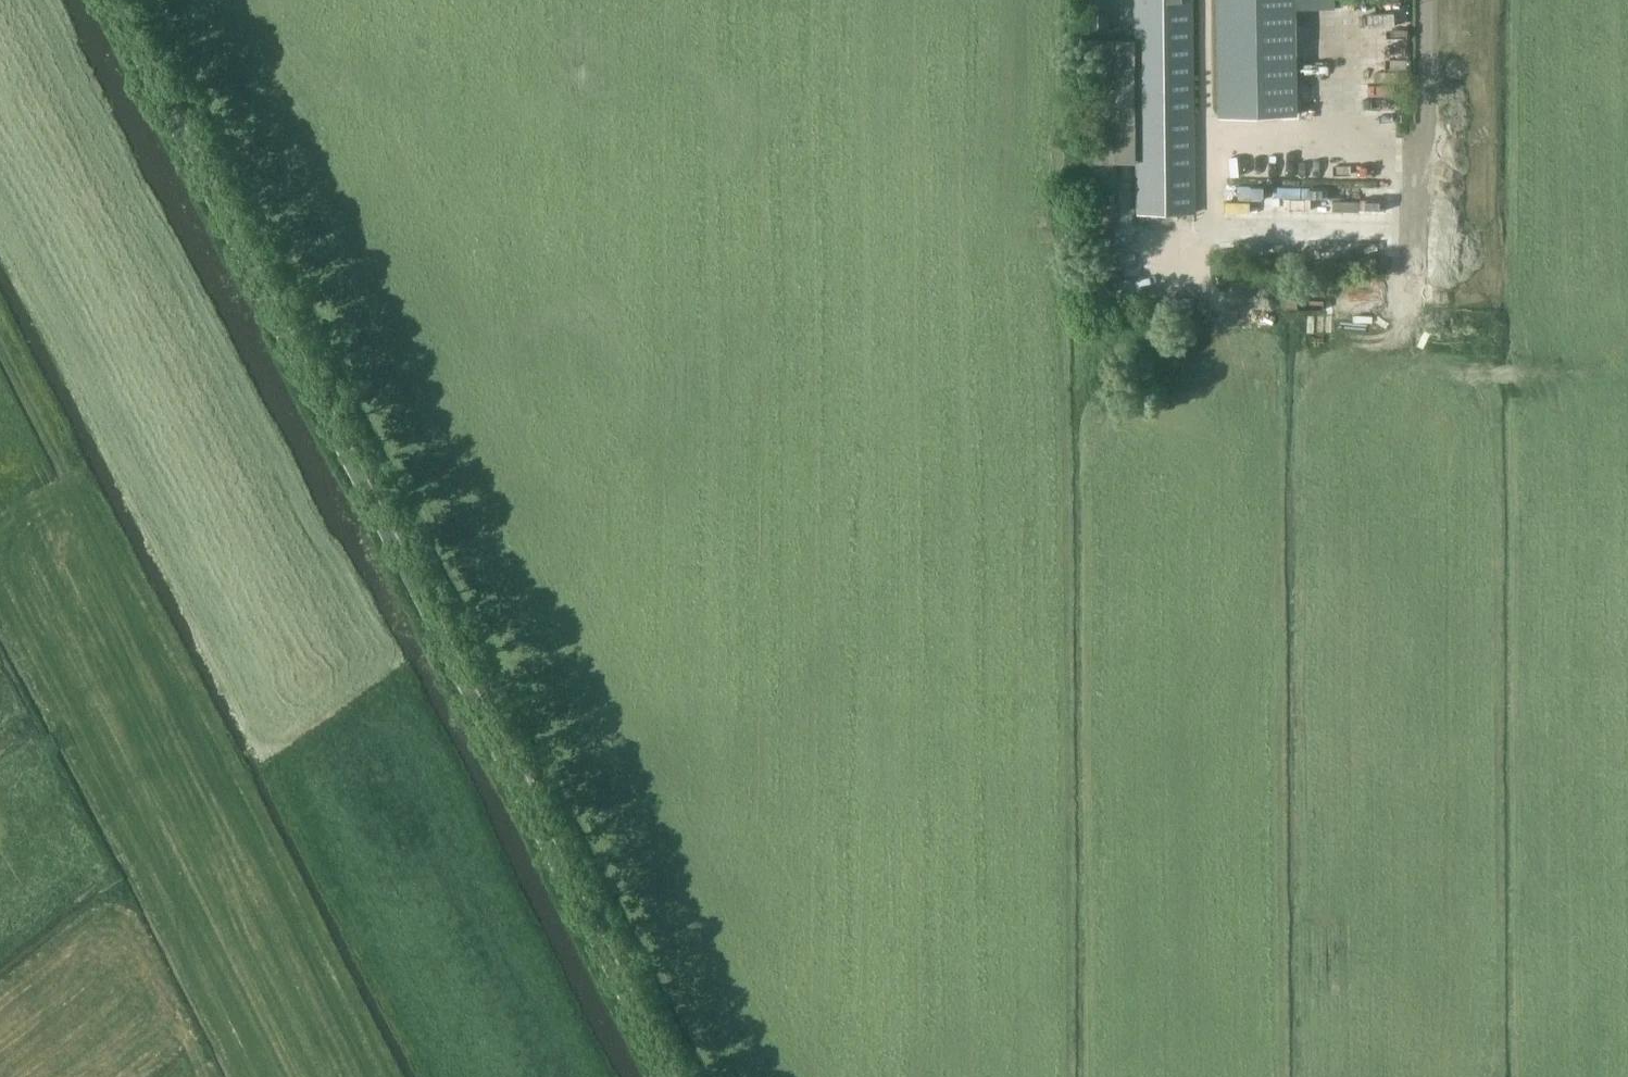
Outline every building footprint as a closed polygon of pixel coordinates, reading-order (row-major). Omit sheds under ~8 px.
[(1080,16),(1100,16),(1101,0),(1081,0),(1080,16)] [(1122,39),(1088,39),(1088,101),(1091,101),(1091,162),(1138,162),(1138,214),(1194,214),(1193,0),(1135,0),(1135,39),(1122,39)] [(1296,64),(1296,0),(1218,0),(1218,117),(1296,117),(1296,64)]
